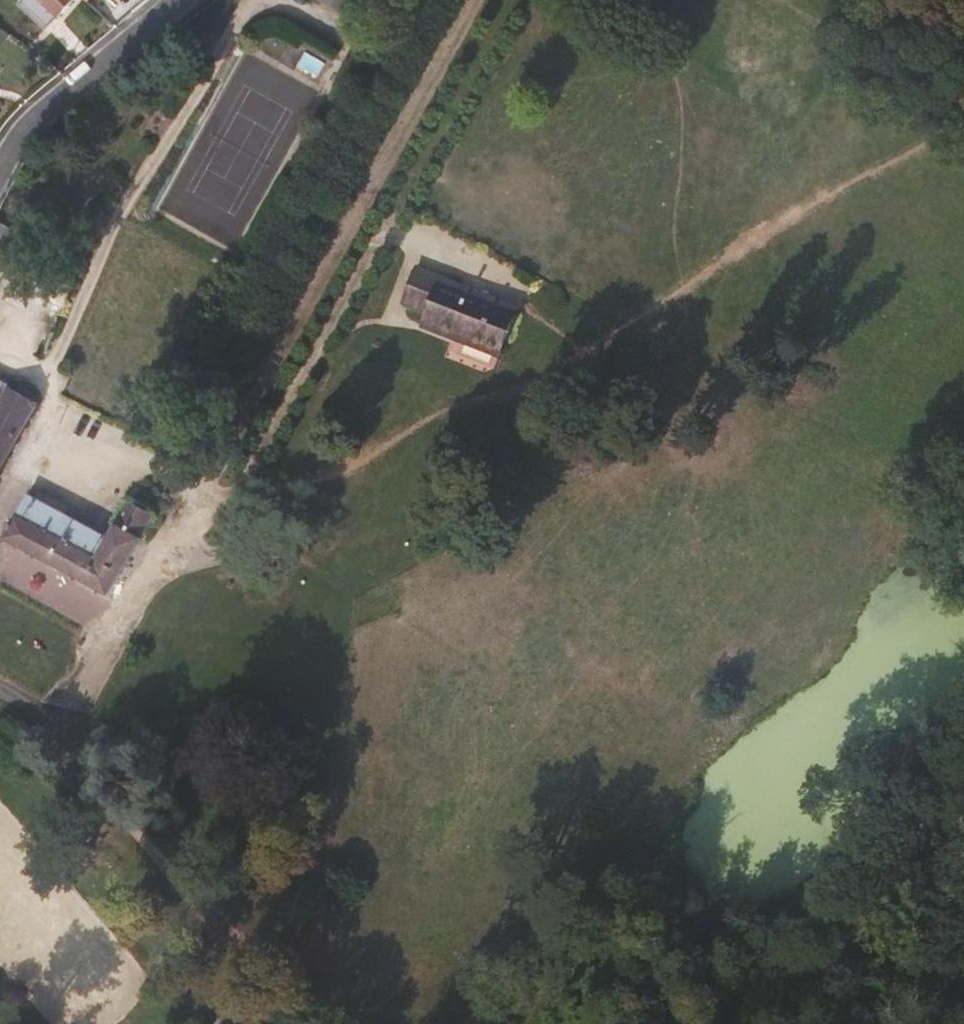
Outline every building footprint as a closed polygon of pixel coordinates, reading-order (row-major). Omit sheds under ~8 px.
[(19,5),(45,29),(73,0),(24,0),(19,5)] [(269,19),(256,51),(323,78),(336,45),(269,19)] [(14,234),(0,226),(0,259),(14,234)] [(518,308),(417,267),(402,303),(426,313),(422,327),(499,357),(518,308)] [(38,404),(0,383),(0,472),(38,404)] [(4,540),(110,596),(153,518),(147,514),(128,505),(108,540),(27,497),(4,540)]
